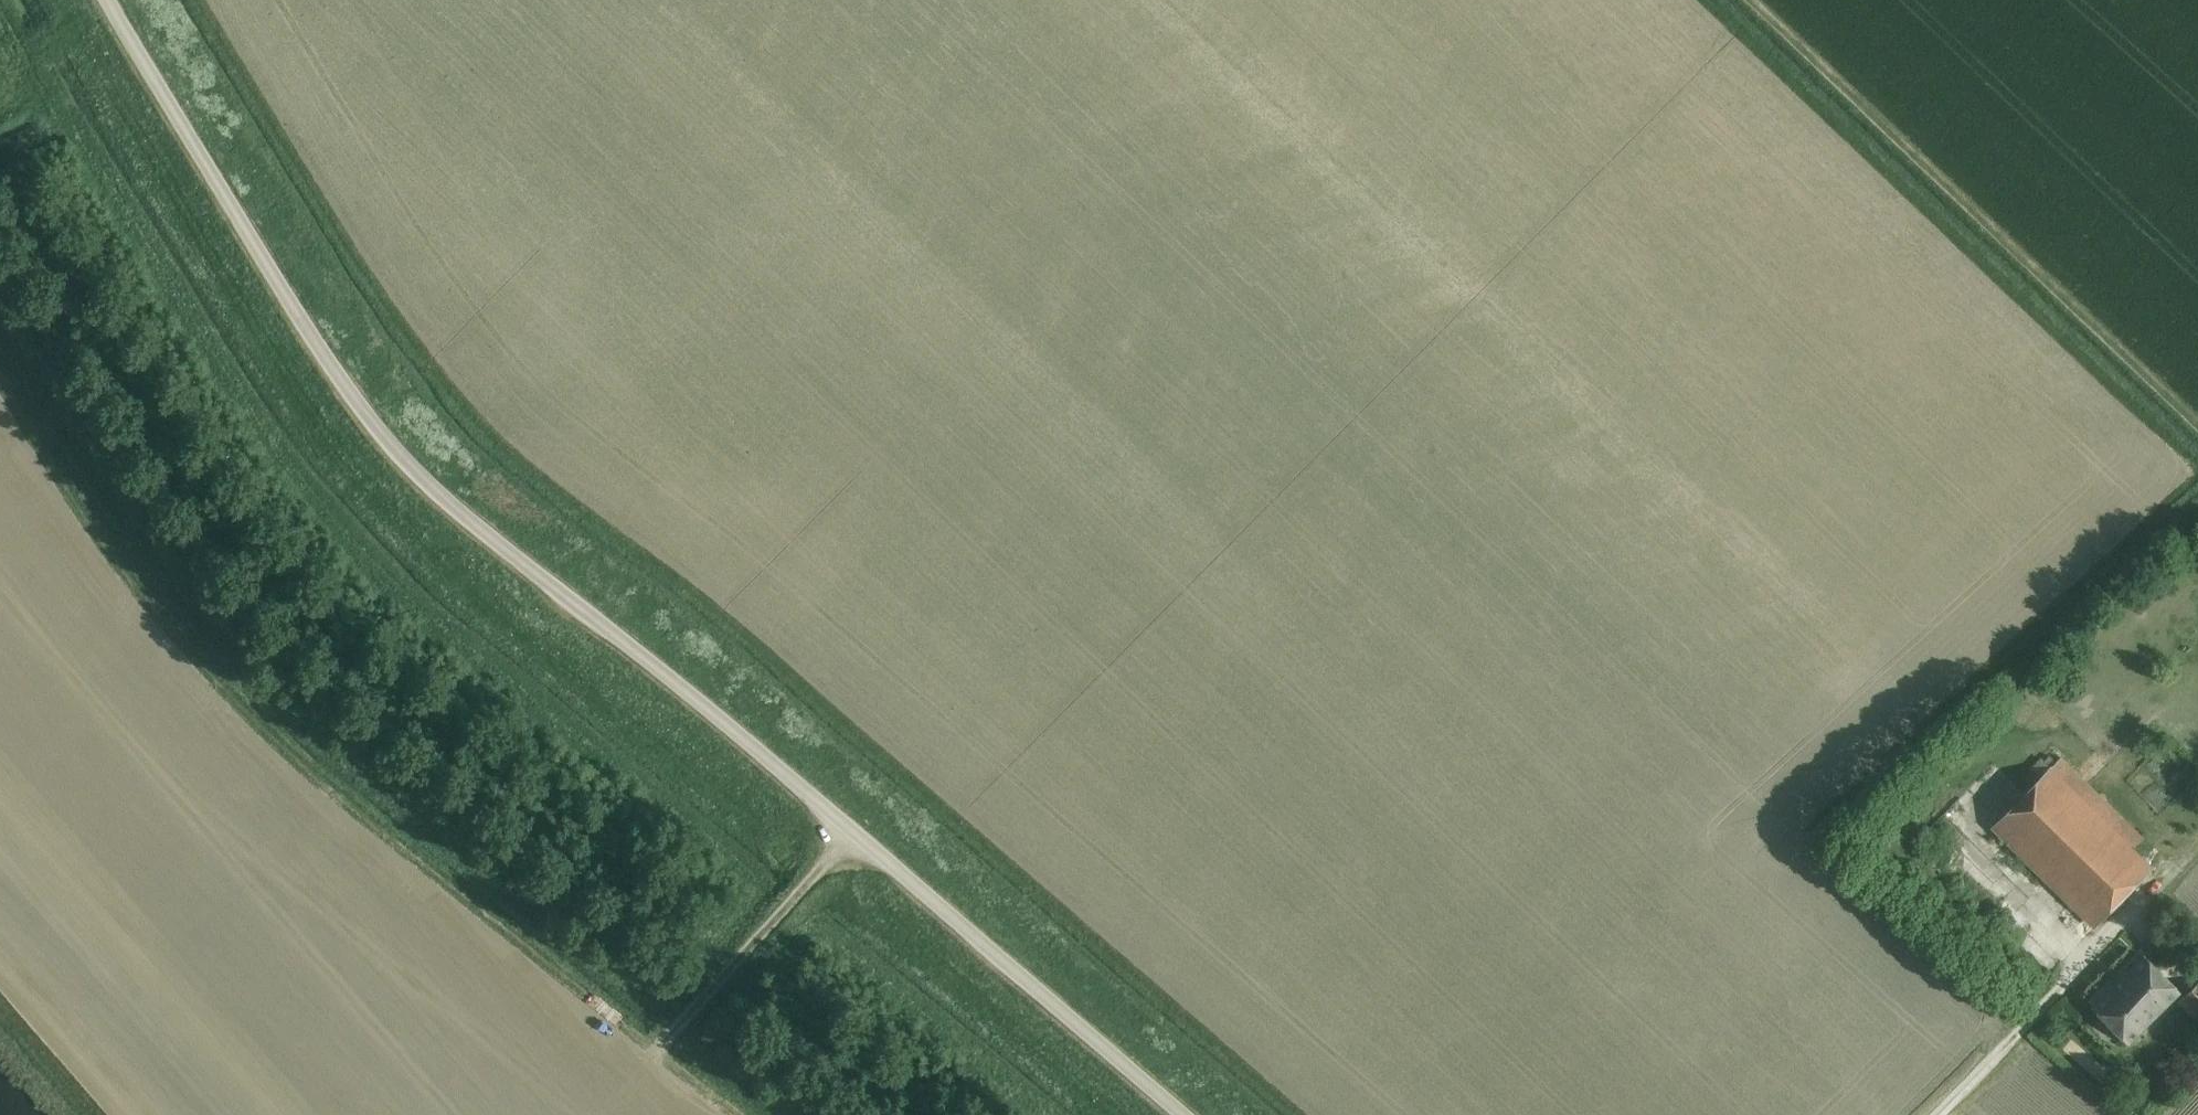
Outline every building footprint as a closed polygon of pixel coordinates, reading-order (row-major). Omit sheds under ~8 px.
[(2025,795),(1994,827),(2079,911),(2095,926),(2152,867),(2136,852),(2133,849),(2050,769),(2042,778),(2025,795)] [(2128,1044),(2180,992),(2144,956),(2093,1008),(2128,1044)] [(2185,998),(2197,1012),(2197,985),(2185,998)]
